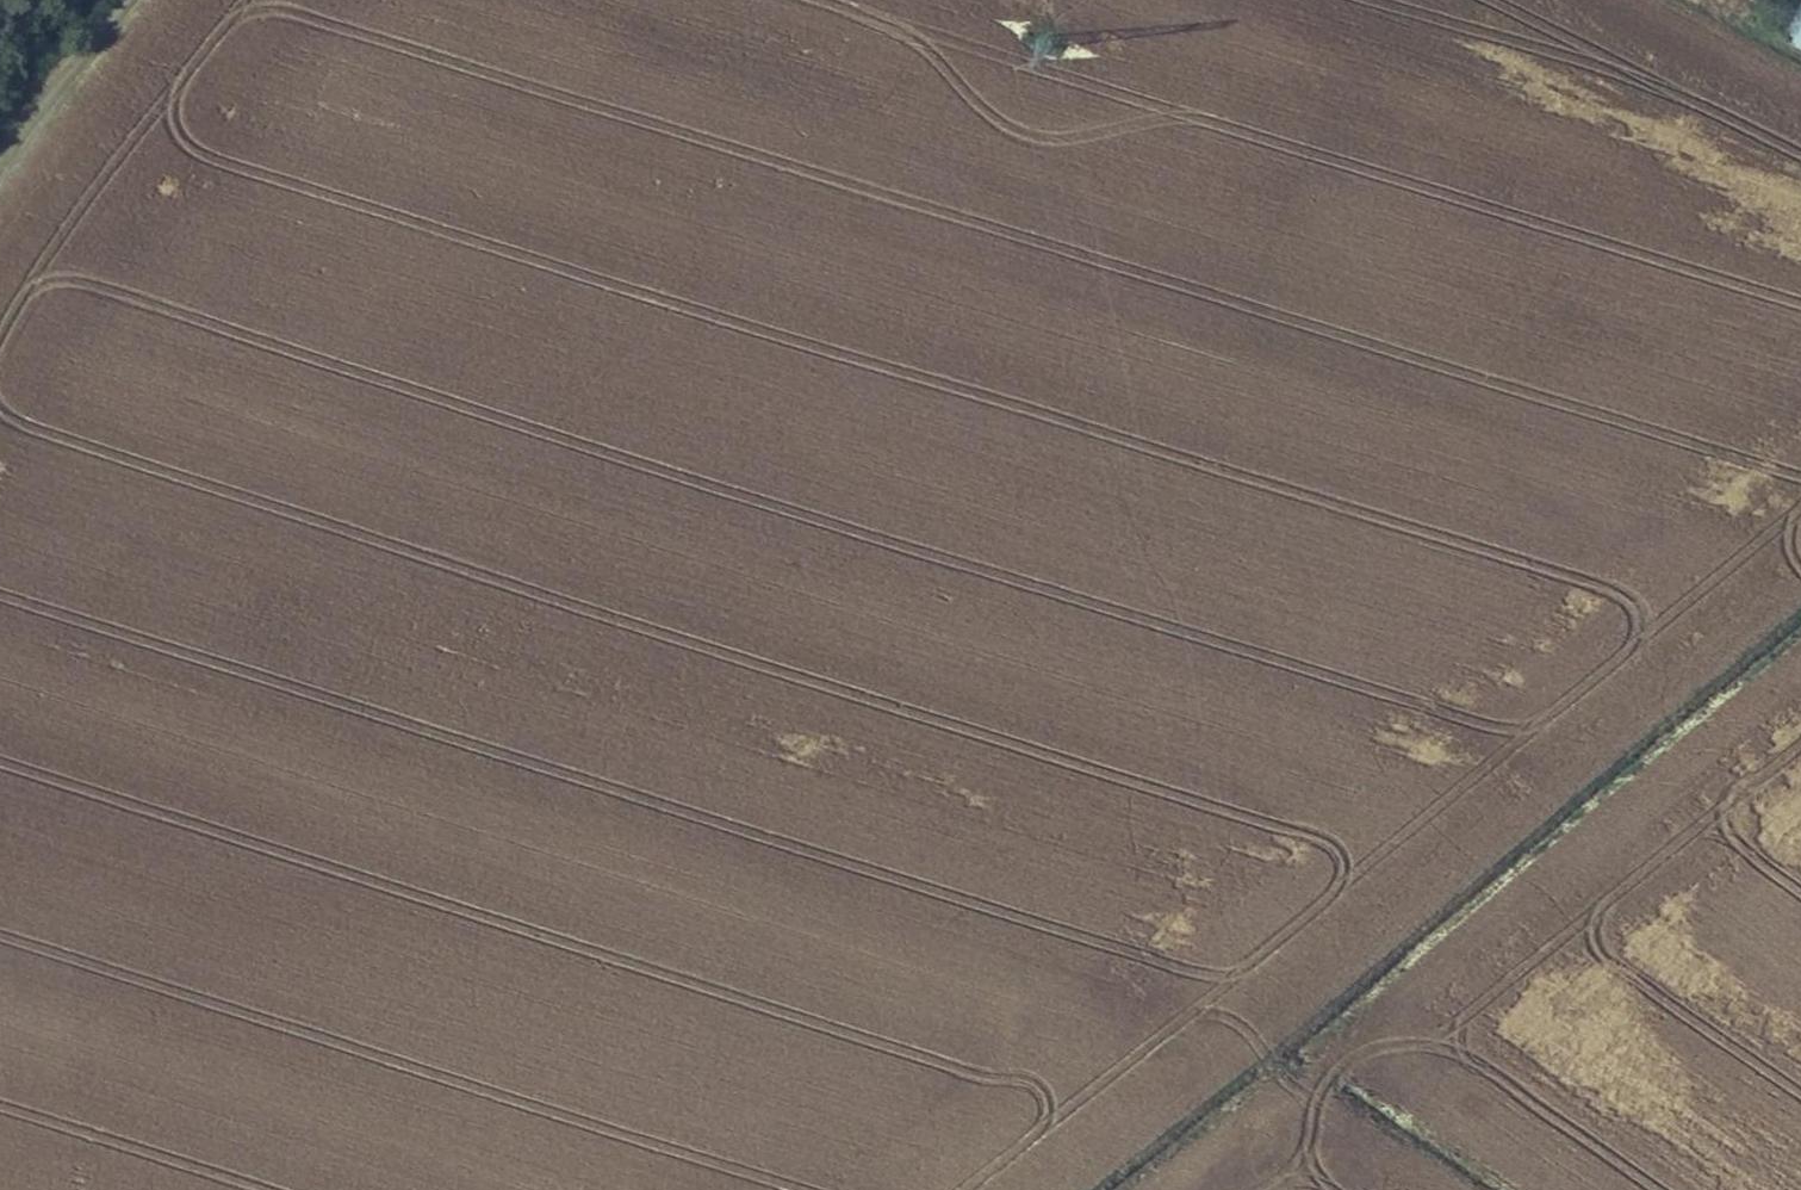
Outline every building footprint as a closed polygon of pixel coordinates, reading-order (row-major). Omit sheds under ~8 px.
[(1784,49),(1800,57),(1800,13),(1784,49)]
